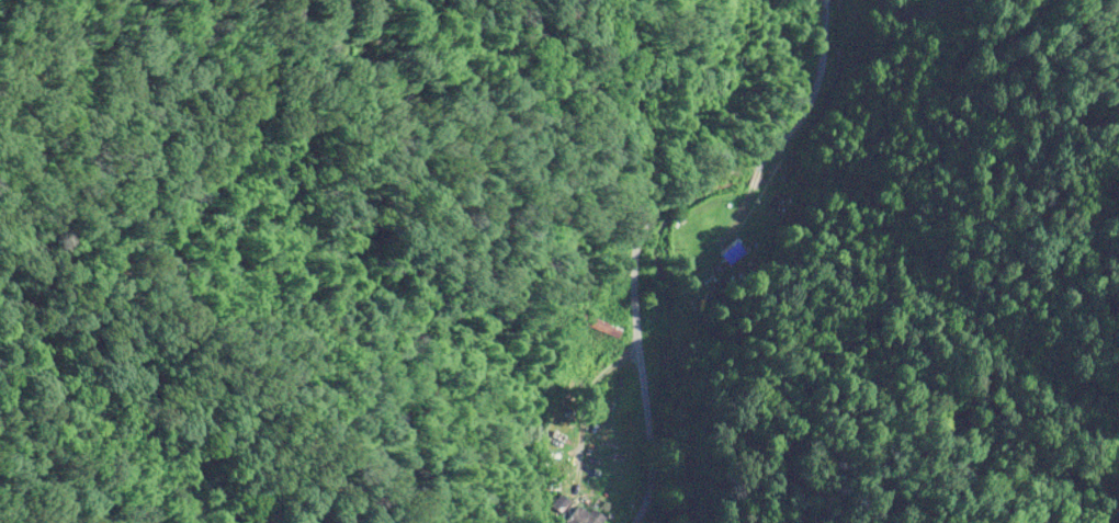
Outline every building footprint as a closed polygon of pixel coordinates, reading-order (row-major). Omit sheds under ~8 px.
[(716,254),(727,267),(747,251),(737,238),(716,254)] [(624,327),(587,316),(584,325),(621,337),(624,327)] [(577,504),(565,522),(566,522),(609,522),(593,511),(590,514),(577,504)]
